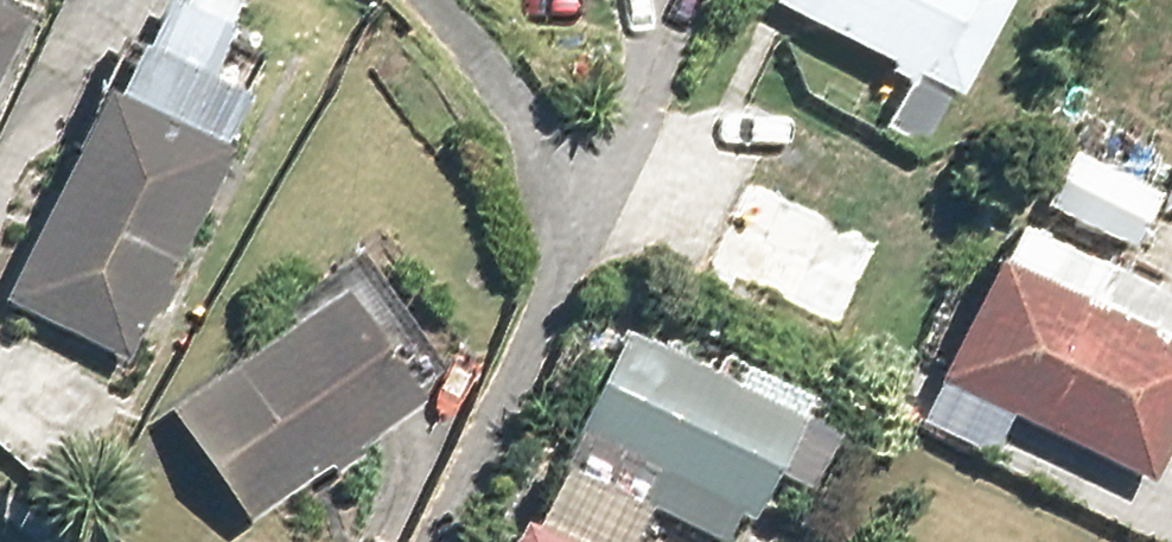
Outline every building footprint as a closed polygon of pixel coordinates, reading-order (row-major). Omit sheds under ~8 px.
[(768,4),(953,97),(1002,0),(770,0),(768,4)] [(0,11),(0,46),(14,17),(0,11)] [(121,357),(216,151),(94,96),(0,300),(0,302),(121,357)] [(1061,152),(1036,207),(1121,244),(1145,190),(1061,152)] [(741,179),(700,266),(835,329),(876,242),(741,179)] [(933,380),(1144,479),(1171,419),(1171,349),(989,263),(933,380)] [(417,413),(332,294),(164,412),(249,532),(417,413)] [(624,334),(578,432),(749,512),(795,415),(624,334)] [(511,541),(540,541),(517,530),(511,541)]
